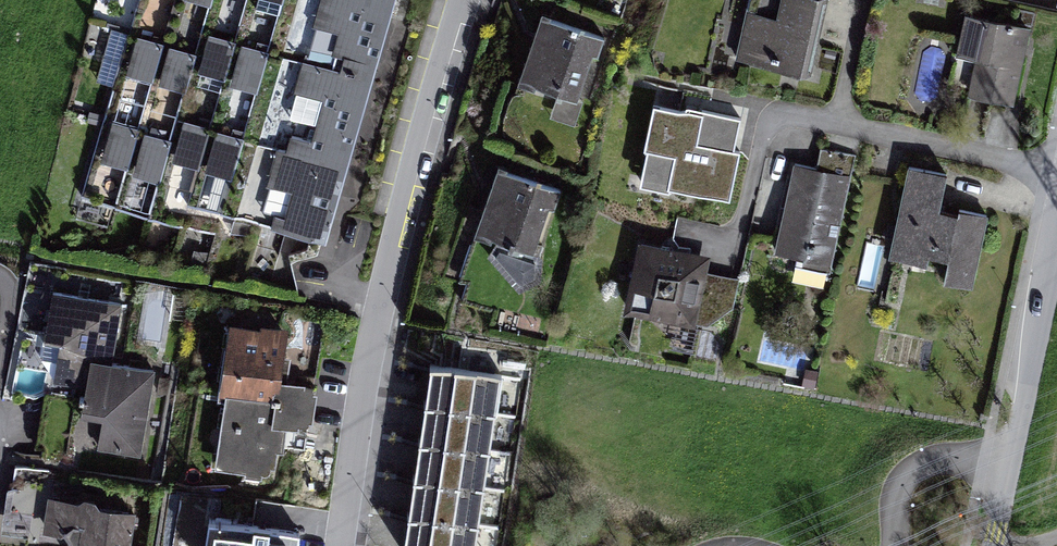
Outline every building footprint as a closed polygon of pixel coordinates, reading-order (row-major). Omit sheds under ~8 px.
[(89,199),(173,224),(179,204),(322,248),(400,0),(151,0),(89,199)] [(742,8),(730,53),(807,74),(827,0),(780,0),(775,16),(742,8)] [(1028,28),(962,15),(954,55),(974,59),(966,100),(1012,109),(1028,28)] [(600,37),(539,20),(519,87),(580,105),(600,37)] [(98,74),(109,25),(90,21),(78,69),(98,74)] [(106,27),(105,71),(121,71),(122,27),(106,27)] [(696,118),(663,111),(651,168),(681,174),(679,184),(724,193),(732,156),(690,147),(696,118)] [(852,181),(795,170),(777,261),(833,273),(852,181)] [(948,181),(907,174),(889,271),(943,281),(941,292),(976,299),(990,222),(942,213),(948,181)] [(557,198),(496,176),(474,235),(535,258),(557,198)] [(108,221),(110,208),(81,203),(79,216),(108,221)] [(708,261),(633,248),(622,315),(697,328),(708,261)] [(118,305),(53,295),(45,348),(65,351),(59,386),(93,392),(84,452),(146,462),(161,367),(109,359),(118,305)] [(288,333),(228,326),(219,399),(228,400),(219,470),(272,477),(274,454),(283,455),(286,430),(308,433),(313,392),(281,388),(288,333)] [(430,362),(424,400),(496,411),(501,373),(430,362)] [(424,400),(419,438),(490,449),(496,411),(424,400)] [(197,423),(196,462),(215,462),(215,424),(197,423)] [(419,438),(413,475),(484,486),(490,449),(419,438)] [(413,475),(407,513),(478,524),(484,486),(413,475)] [(49,506),(45,541),(76,545),(132,545),(136,516),(49,506)] [(402,545),(475,545),(478,524),(407,513),(402,545)] [(208,530),(207,545),(299,545),(299,538),(208,530)]
